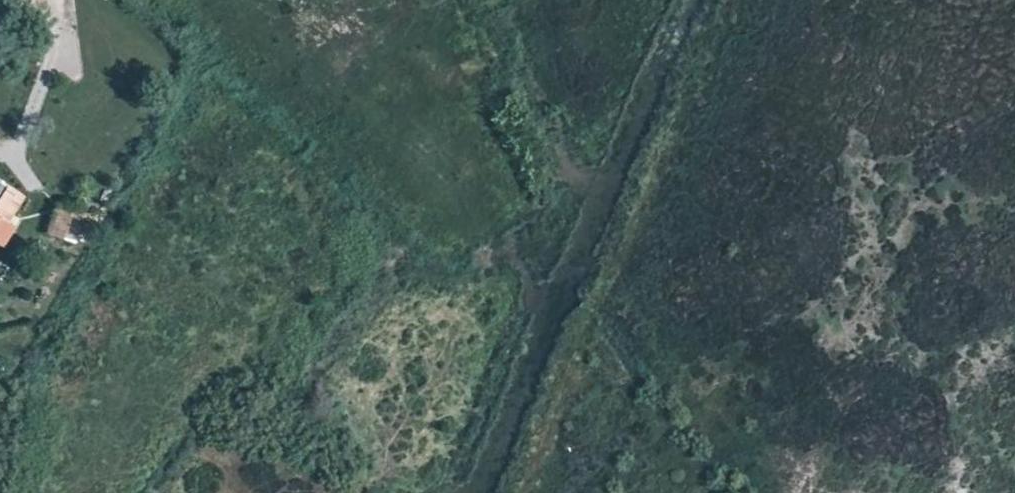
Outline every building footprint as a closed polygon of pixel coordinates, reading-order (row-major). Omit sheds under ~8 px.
[(3,244),(31,199),(0,180),(0,243),(3,244)] [(58,206),(50,234),(75,242),(84,214),(58,206)]
